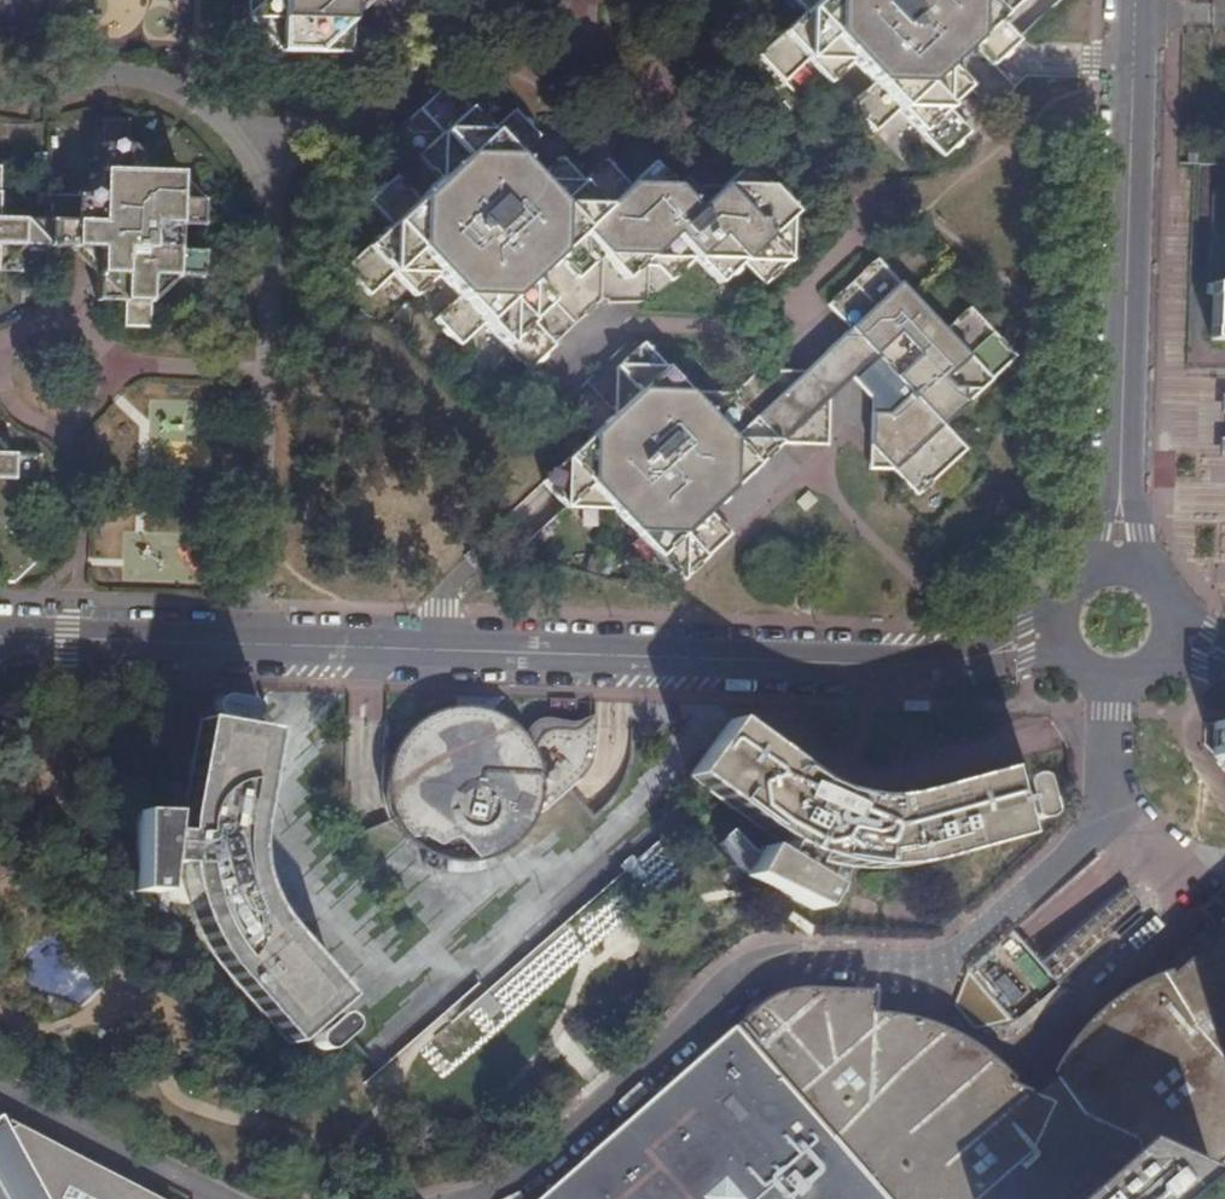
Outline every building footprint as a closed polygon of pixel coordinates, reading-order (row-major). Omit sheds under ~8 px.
[(248,17),(280,50),(348,52),(350,0),(248,0),(248,17)] [(770,67),(806,106),(852,62),(874,85),(874,93),(865,93),(850,108),(874,133),(897,111),(928,142),(943,157),(965,135),(943,112),(966,90),(944,66),(968,44),(976,44),(976,51),(990,66),(1016,43),(995,20),(1015,0),(793,0),(803,10),(805,13),(760,57),(770,67)] [(770,67),(760,57),(758,58),(767,67),(770,67)] [(770,67),(767,67),(804,107),(806,106),(770,67)] [(718,284),(741,262),(744,266),(764,286),(790,260),(792,216),(745,167),(697,212),(691,205),(670,183),(653,165),(637,180),(636,189),(629,188),(604,163),(581,184),(559,162),(536,184),(515,162),(538,140),(513,113),(490,135),(445,88),(396,134),(440,181),(418,202),(409,202),(410,194),(395,179),(370,203),(392,226),(345,272),(369,296),(391,276),(393,277),(394,276),(417,300),(440,278),(460,299),(460,307),(452,307),(438,321),(462,347),(484,325),(512,353),(529,372),(555,348),(533,324),(556,303),(534,279),(556,257),(564,258),(564,265),(579,281),(604,257),(611,257),(611,265),(627,281),(640,268),(658,268),(673,283),(696,261),(718,284)] [(45,223),(45,250),(98,252),(95,303),(121,303),(123,303),(122,329),(147,329),(149,279),(197,280),(199,279),(200,253),(173,253),(175,226),(200,228),(201,203),(175,202),(175,176),(127,173),(128,123),(102,122),(99,200),(46,199),(45,223)] [(44,276),(45,250),(45,223),(0,221),(0,274),(44,276)] [(892,470),(916,496),(963,451),(941,426),(1012,359),(968,311),(943,333),(876,261),(827,307),(841,321),(849,321),(849,331),(826,352),(802,374),(759,372),(734,395),(689,395),(643,347),(618,369),(616,418),(593,439),(544,484),(568,510),(613,511),(681,583),(732,536),(709,512),(781,444),(825,446),(826,400),(851,377),(872,399),(870,447),(869,469),(892,470)] [(391,276),(369,296),(371,298),(393,277),(391,276)] [(1212,284),(1211,340),(1224,341),(1224,284),(1212,284)] [(7,583),(13,583),(35,562),(35,557),(12,535),(13,486),(38,487),(38,460),(0,458),(0,575),(7,583)] [(392,823),(407,842),(432,859),(446,862),(452,863),(460,863),(467,863),(475,862),(484,860),(495,857),(508,850),(520,839),(526,831),(535,813),(540,814),(569,792),(592,761),(595,747),(594,735),(583,737),(571,736),(545,728),(541,728),(538,730),(524,737),(507,720),(492,712),(483,710),(464,707),(432,715),(413,726),(395,746),(387,761),(384,785),(386,807),(392,823)] [(182,815),(134,813),(132,892),(161,893),(160,865),(180,865),(192,917),(220,966),(288,1044),(341,998),(263,905),(250,866),(251,829),(268,734),(199,721),(182,815)] [(1215,725),(1214,760),(1224,772),(1224,726),(1215,725)] [(980,836),(998,828),(987,788),(965,790),(964,787),(966,785),(964,779),(946,784),(948,790),(950,790),(950,792),(884,801),(881,801),(879,802),(862,805),(862,803),(864,798),(846,795),(845,801),(828,801),(817,784),(807,801),(799,801),(799,797),(796,792),(778,768),(768,760),(770,758),(771,759),(775,754),(760,743),(757,748),(758,749),(755,751),(738,744),(735,743),(711,777),(724,792),(722,795),(718,799),(732,809),(736,805),(735,804),(737,801),(782,835),(778,841),(783,844),(777,855),(760,848),(746,877),(816,910),(828,887),(803,876),(815,849),(841,856),(840,858),(838,865),(856,867),(857,861),(857,858),(887,861),(935,854),(965,843),(966,845),(965,846),(966,852),(984,847),(983,841),(981,841),(980,836)] [(1029,824),(1032,823),(1037,821),(1039,819),(1040,817),(1040,813),(1031,779),(1029,776),(1027,774),(1023,773),(1020,774),(1017,775),(1014,777),(1012,780),(1011,786),(1020,817),(1022,820),(1024,822),(1029,824)] [(452,863),(446,862),(445,871),(452,873),(458,874),(465,873),(475,872),(481,871),(486,870),(484,860),(475,862),(467,863),(460,863),(452,863)] [(1039,964),(1010,932),(965,971),(1011,1023),(1056,983),(1047,973),(1099,929),(1133,899),(1124,890),(1039,964)] [(1217,937),(1211,941),(1167,971),(1155,969),(1142,974),(1099,1000),(1071,1028),(1053,1058),(1049,1071),(1043,1077),(1039,1082),(1035,1095),(1008,1082),(1010,1078),(979,1050),(970,1042),(958,1032),(939,1020),(920,1009),(900,1000),(882,993),(873,991),(857,988),(839,986),(830,986),(803,988),(789,991),(772,996),(761,1002),(785,1031),(823,1074),(864,1122),(841,1143),(798,1180),(776,1198),(1224,1198),(1224,930),(1217,937)] [(761,1002),(740,1020),(681,1072),(677,1074),(666,1084),(630,1116),(593,1149),(587,1154),(585,1154),(582,1155),(581,1157),(582,1159),(551,1186),(549,1185),(546,1186),(544,1191),(542,1192),(542,1194),(537,1198),(776,1198),(798,1180),(841,1143),(864,1122),(823,1074),(785,1031),(761,1002)] [(328,1016),(308,1035),(306,1037),(306,1039),(306,1043),(307,1045),(308,1047),(310,1049),(313,1050),(315,1051),(319,1050),(322,1048),(341,1031),(342,1029),(343,1027),(343,1024),(343,1021),(341,1018),(339,1016),(336,1015),(333,1015),(328,1016)] [(5,1127),(0,1117),(0,1198),(45,1198),(5,1127)]
